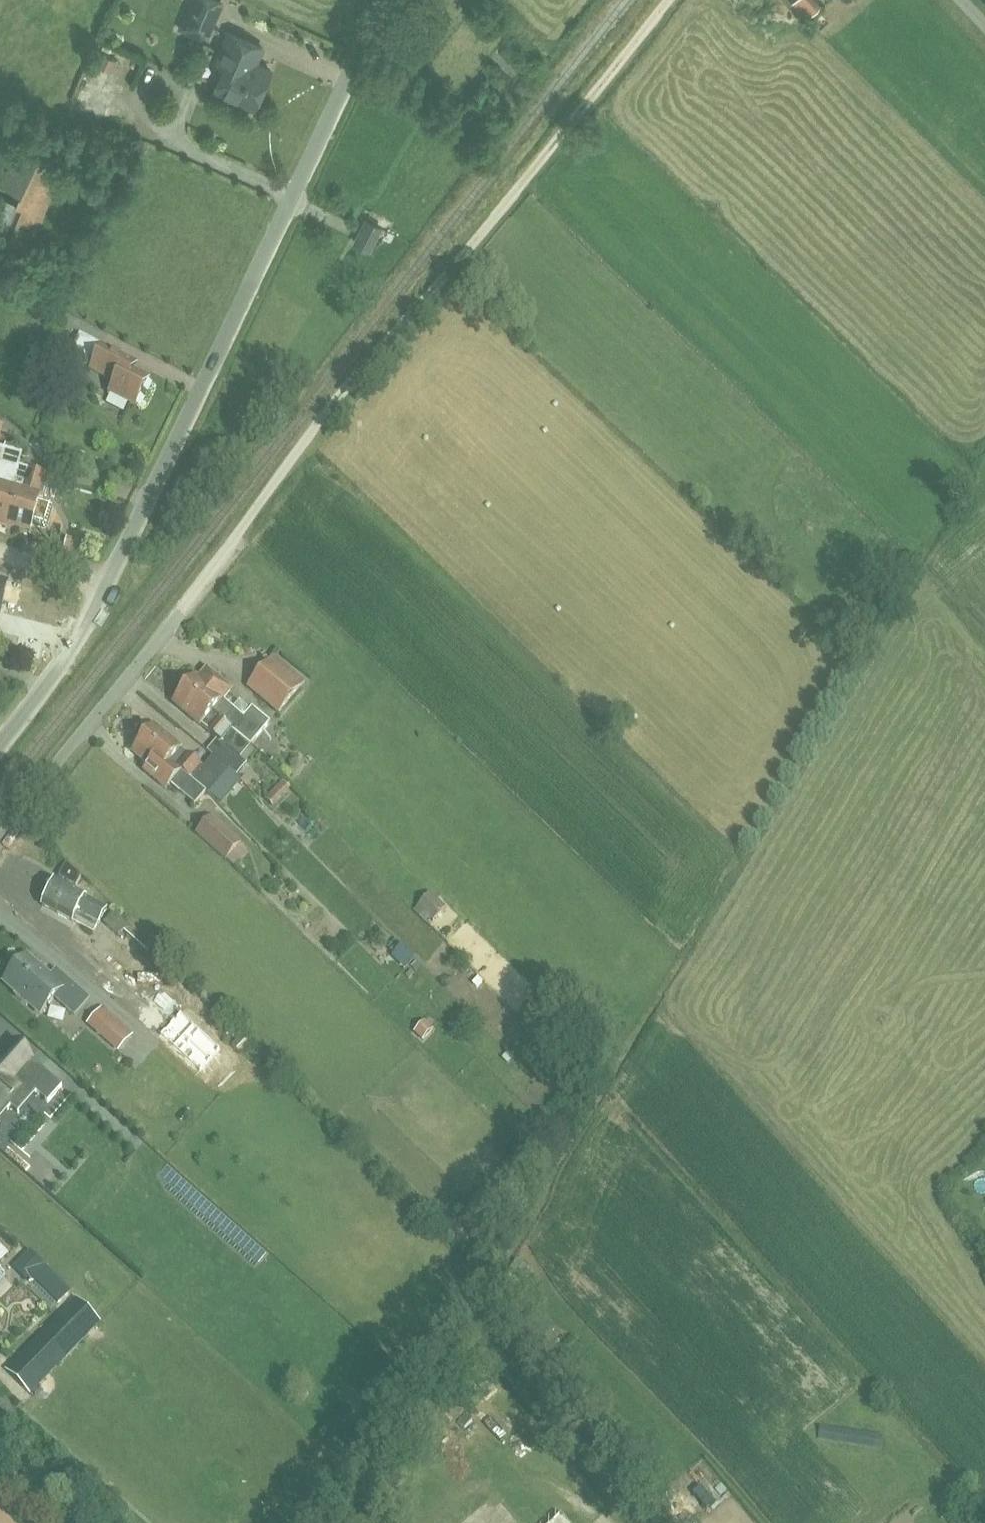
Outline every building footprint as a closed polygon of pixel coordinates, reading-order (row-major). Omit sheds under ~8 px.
[(212,27),(223,2),(218,0),(192,0),(179,28),(193,34),(194,32),(207,38),(212,27)] [(811,0),(795,0),(793,1),(807,16),(817,6),(811,0)] [(256,63),(263,47),(229,32),(216,61),(226,65),(215,90),(254,108),(271,70),(256,63)] [(0,184),(0,185),(21,194),(2,240),(29,251),(66,164),(17,144),(0,184)] [(381,227),(366,220),(355,241),(370,249),(381,227)] [(102,345),(101,347),(80,337),(62,374),(74,380),(78,372),(86,376),(90,370),(115,382),(109,392),(136,406),(150,378),(124,365),(128,358),(102,345)] [(12,529),(29,535),(33,524),(44,527),(47,525),(53,507),(51,503),(40,500),(40,498),(39,498),(45,476),(17,468),(22,453),(8,450),(11,440),(3,438),(0,448),(0,465),(4,466),(4,467),(16,470),(15,476),(16,476),(12,492),(17,493),(12,511),(17,513),(12,529)] [(12,529),(17,513),(12,511),(17,493),(12,492),(16,476),(15,476),(16,470),(4,467),(4,466),(0,465),(0,526),(12,529)] [(371,478),(378,486),(390,476),(383,467),(371,478)] [(10,582),(0,579),(0,617),(1,617),(10,582)] [(306,681),(274,654),(246,687),(279,714),(306,681)] [(232,729),(251,745),(271,722),(253,707),(245,717),(224,699),(232,689),(208,670),(200,680),(196,677),(185,690),(231,730),(232,729)] [(231,730),(185,690),(174,703),(217,739),(207,751),(236,775),(247,763),(246,762),(255,752),(250,747),(251,745),(232,729),(231,730)] [(154,725),(143,738),(205,792),(208,794),(220,781),(154,725)] [(205,792),(143,738),(132,751),(148,765),(144,770),(166,789),(170,784),(194,805),(205,792)] [(257,800),(236,776),(228,783),(249,807),(257,800)] [(226,860),(242,843),(212,816),(196,833),(226,860)] [(88,882),(81,877),(81,876),(66,862),(59,876),(76,886),(76,885),(84,890),(88,882)] [(56,880),(49,894),(100,921),(107,908),(86,896),(56,880)] [(100,921),(49,894),(43,906),(72,922),(73,921),(94,933),(100,921)] [(449,914),(444,909),(428,895),(419,905),(439,924),(449,914)] [(119,936),(124,930),(147,951),(154,944),(115,910),(104,923),(119,936)] [(49,977),(25,956),(4,980),(17,991),(15,994),(26,1004),(29,1001),(40,1011),(54,996),(74,1014),(88,998),(56,969),(49,977)] [(135,1035),(104,1006),(89,1022),(120,1051),(135,1035)] [(433,1029),(424,1020),(413,1032),(422,1041),(433,1029)] [(232,1038),(240,1032),(231,1022),(224,1030),(232,1038)] [(239,1052),(250,1040),(243,1033),(232,1045),(239,1052)] [(0,1058),(0,1118),(11,1106),(18,1112),(36,1091),(48,1101),(62,1085),(17,1046),(4,1061),(0,1058)] [(73,1294),(40,1262),(29,1251),(13,1266),(24,1278),(28,1274),(60,1307),(73,1294)] [(6,1355),(13,1362),(5,1369),(30,1395),(101,1322),(76,1297),(37,1336),(30,1330),(6,1355)] [(2,1393),(0,1395),(0,1408),(14,1421),(22,1412),(2,1393)] [(92,1495),(83,1504),(95,1516),(104,1506),(92,1495)] [(277,1514),(269,1522),(288,1522),(277,1514)]
